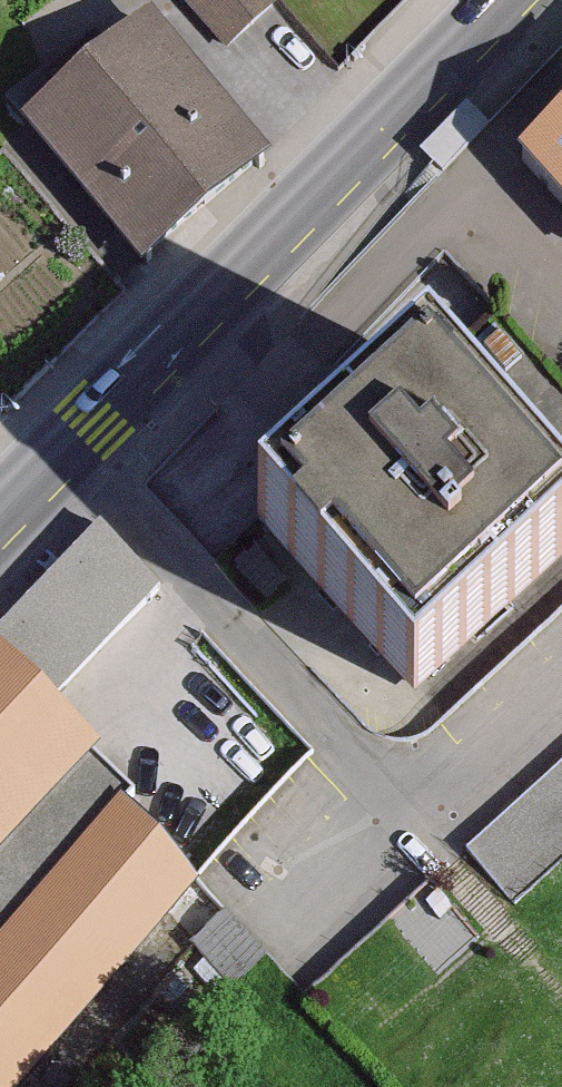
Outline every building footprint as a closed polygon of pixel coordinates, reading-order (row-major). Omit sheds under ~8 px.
[(223,58),(284,7),(278,0),(175,0),(223,58)] [(149,21),(21,129),(141,271),(269,162),(149,21)] [(523,164),(561,210),(561,132),(523,164)] [(268,529),(418,696),(561,567),(561,512),(439,375),(268,529)] [(0,635),(0,858),(94,757),(46,707),(160,587),(102,528),(0,635)] [(0,858),(0,1086),(15,1086),(161,921),(236,983),(266,957),(126,803),(133,795),(94,757),(0,858)] [(471,847),(504,885),(561,834),(561,769),(471,847)] [(431,885),(307,994),(354,1048),(479,939),(431,885)]
